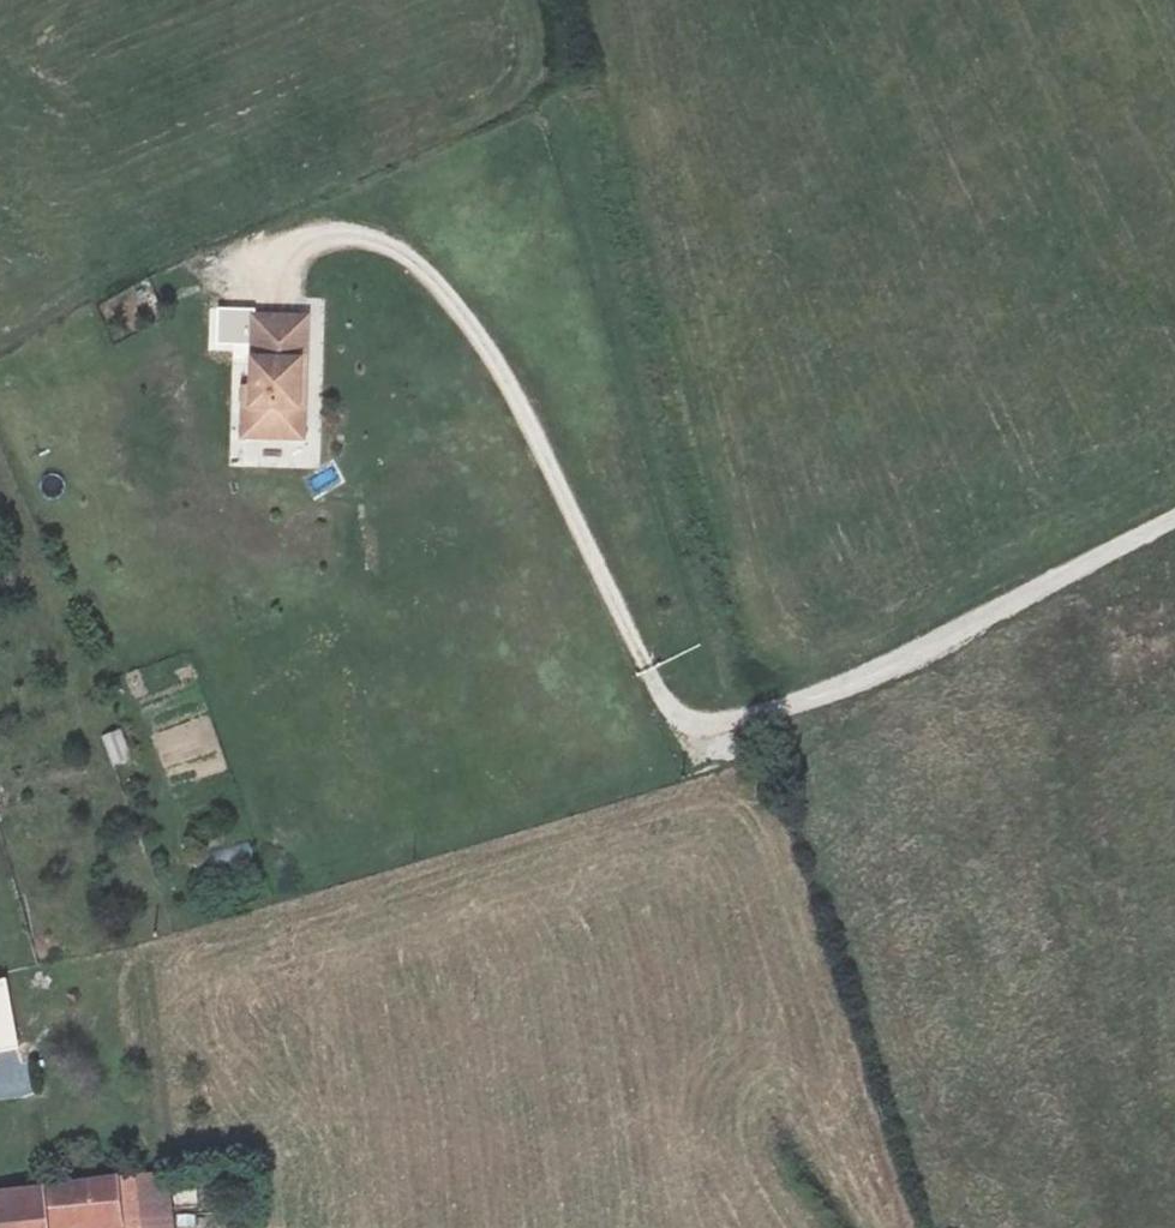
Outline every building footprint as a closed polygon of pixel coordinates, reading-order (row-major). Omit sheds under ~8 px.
[(303,321),(249,323),(252,395),(245,395),(247,443),(300,441),(298,385),(305,385),(303,321)] [(307,441),(305,385),(298,385),(300,441),(307,441)] [(102,735),(113,767),(133,760),(122,728),(102,735)] [(160,1201),(0,1223),(0,1227),(163,1227),(160,1201)]
